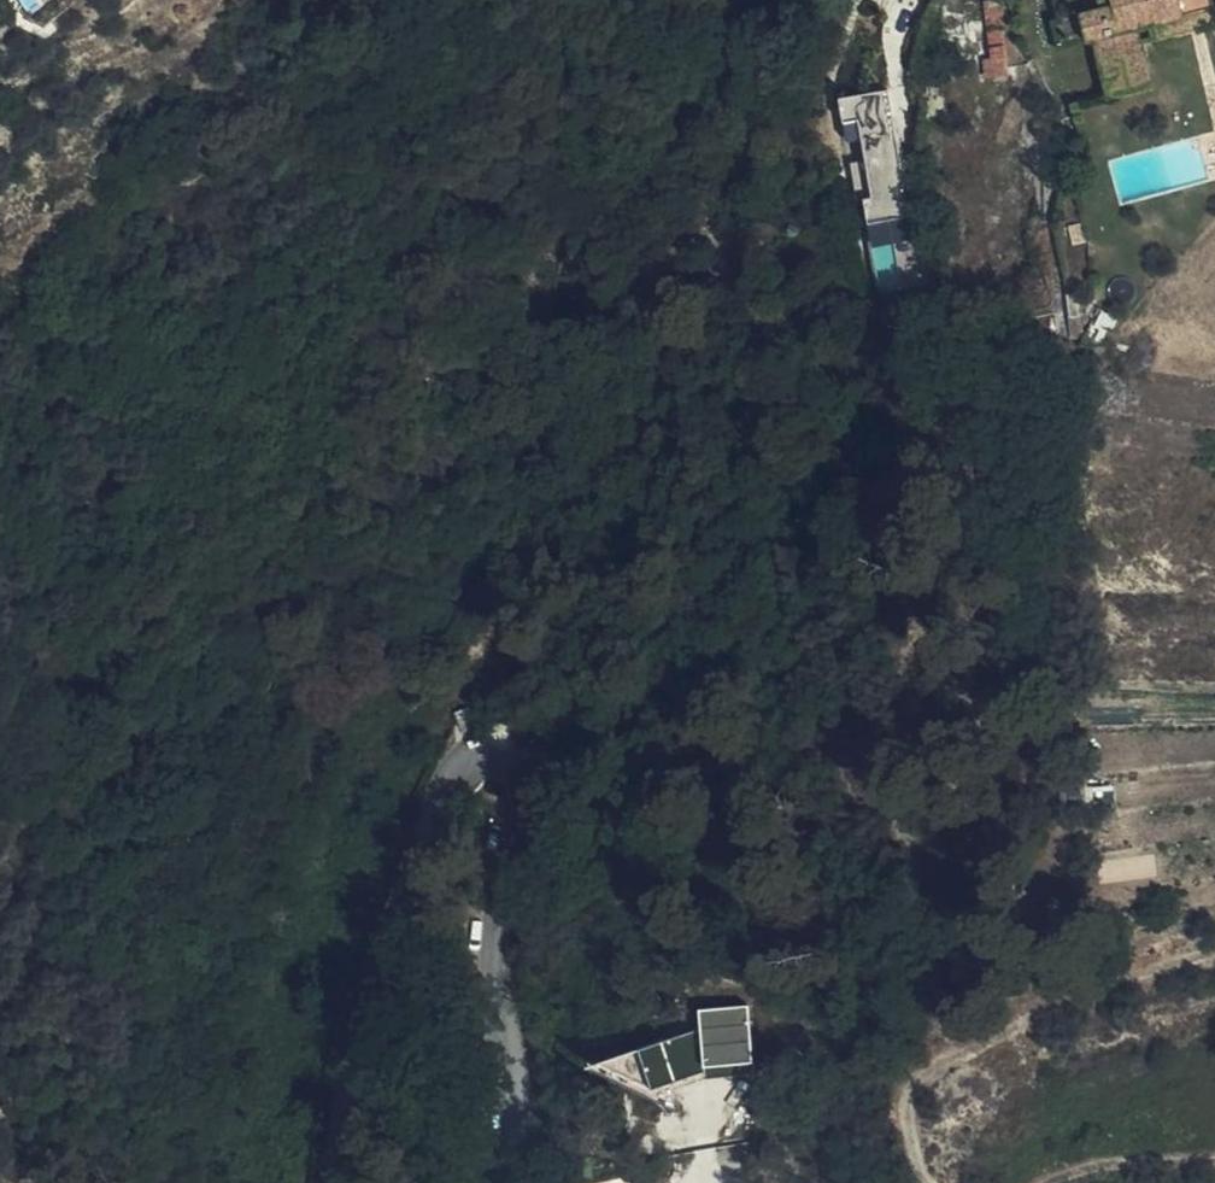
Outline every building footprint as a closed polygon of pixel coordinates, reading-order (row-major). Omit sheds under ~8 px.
[(1072,8),(1078,28),(1070,31),(1078,58),(1113,46),(1131,107),(1170,94),(1160,54),(1214,36),(1214,0),(1097,0),(1072,8)] [(987,54),(989,76),(1010,74),(1008,52),(987,54)] [(910,213),(893,88),(845,94),(846,101),(841,102),(858,220),(910,213)] [(707,1066),(756,1062),(751,1002),(703,1005),(707,1066)] [(709,1071),(701,1035),(646,1047),(653,1083),(709,1071)]
